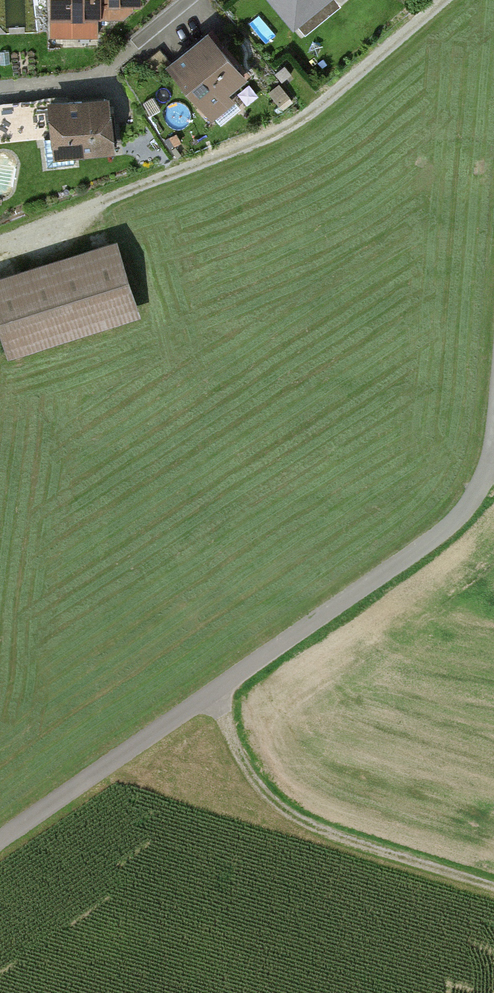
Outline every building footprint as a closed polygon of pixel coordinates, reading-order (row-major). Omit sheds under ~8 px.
[(57,33),(97,32),(97,16),(125,16),(125,7),(133,6),(139,0),(56,0),(57,33)] [(294,22),(322,0),(276,0),(294,22)] [(208,34),(171,64),(206,107),(243,77),(208,34)] [(291,72),(284,64),(275,72),(282,80),(291,72)] [(0,111),(0,142),(43,137),(47,165),(74,162),(73,153),(112,149),(107,99),(0,111)] [(0,281),(0,303),(15,352),(138,314),(117,245),(0,281)]
